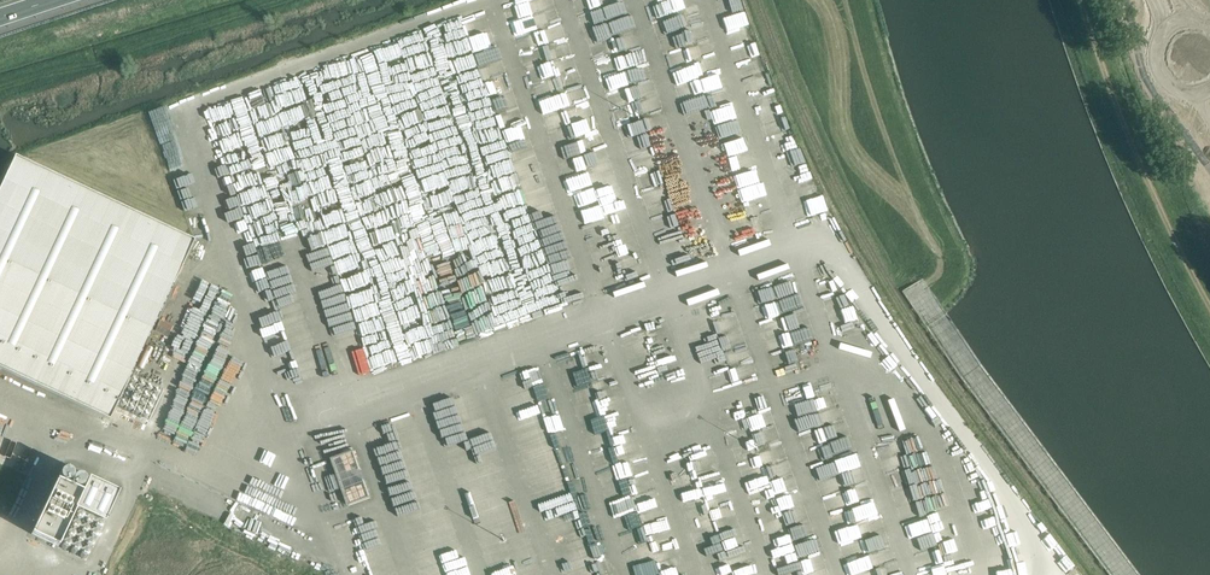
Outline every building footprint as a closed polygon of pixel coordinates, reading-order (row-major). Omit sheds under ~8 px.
[(109,419),(194,240),(15,156),(0,188),(0,368),(109,419)] [(83,491),(57,479),(32,534),(58,546),(76,509),(104,523),(118,492),(89,478),(83,491)]
